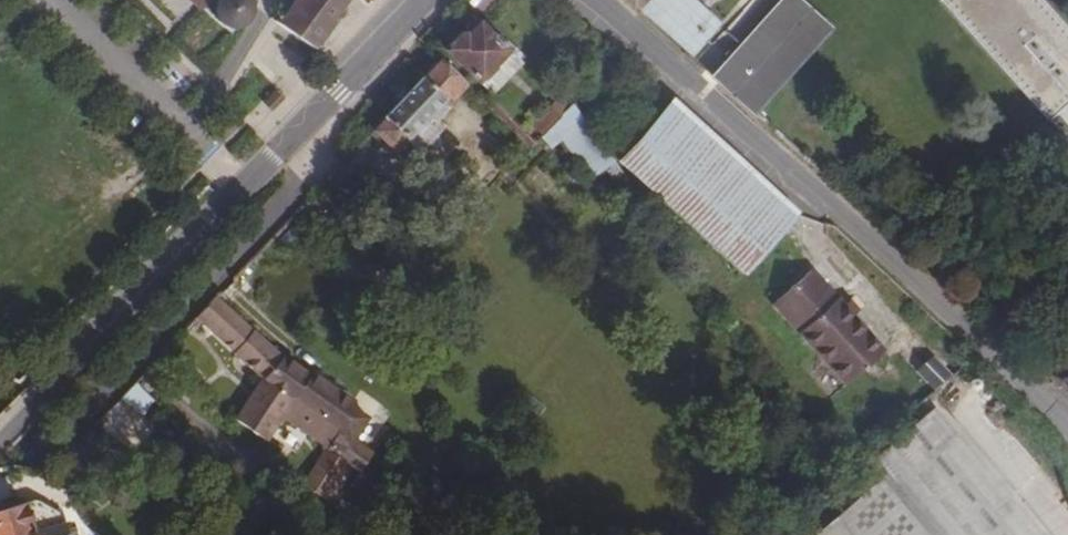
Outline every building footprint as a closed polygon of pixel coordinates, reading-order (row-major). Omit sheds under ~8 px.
[(230,40),(246,24),(247,23),(248,22),(249,21),(250,19),(251,18),(251,16),(252,15),(252,13),(252,10),(252,7),(251,4),(249,0),(189,0),(230,40)] [(336,21),(334,19),(347,0),(296,0),(278,24),(315,50),(326,34),(336,21)] [(691,57),(719,25),(691,0),(627,0),(691,57)] [(801,0),(780,0),(738,46),(723,54),(727,57),(711,76),(752,112),(830,26),(801,0)] [(522,65),(479,23),(465,37),(462,34),(448,48),(450,50),(449,52),(493,94),(522,65)] [(466,85),(439,59),(372,130),(395,151),(406,139),(420,151),(457,112),(449,104),(466,85)] [(572,105),(562,95),(531,126),(542,137),(572,105)] [(796,217),(669,102),(615,162),(740,273),(743,276),(796,217)] [(884,351),(812,270),(777,308),(845,386),(884,351)] [(281,356),(215,296),(195,318),(260,379),(281,356)] [(1059,353),(1040,373),(1057,388),(1067,377),(1067,361),(1059,353)] [(917,366),(928,390),(951,380),(939,355),(917,366)] [(334,391),(281,356),(260,379),(293,400),(340,433),(328,450),(346,463),(385,491),(398,471),(398,465),(383,455),(379,461),(352,443),(369,419),(354,409),(356,405),(334,390),(334,391)] [(293,400),(260,379),(234,418),(267,440),(293,400)] [(340,433),(293,400),(281,419),(328,450),(340,433)] [(933,407),(869,464),(928,534),(1041,534),(933,407)] [(346,463),(328,450),(304,485),(321,498),(346,463)] [(813,534),(926,534),(879,479),(813,534)] [(40,500),(36,500),(25,503),(0,511),(0,534),(72,534),(71,531),(67,525),(60,514),(53,508),(46,503),(40,500)]
